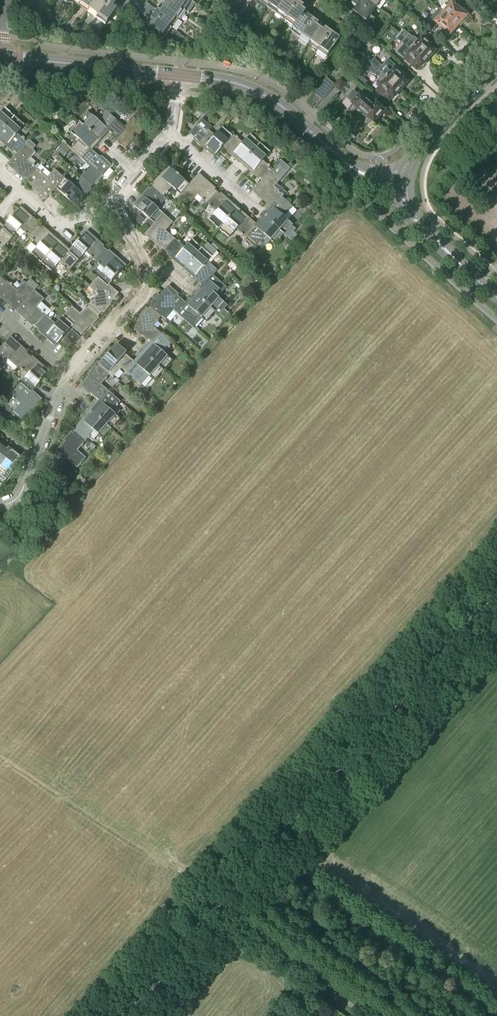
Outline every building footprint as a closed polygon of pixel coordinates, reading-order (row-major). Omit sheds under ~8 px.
[(78,6),(87,13),(97,0),(83,0),(78,6)] [(87,13),(96,19),(110,0),(97,0),(87,13)] [(96,19),(106,26),(107,24),(108,23),(119,7),(115,4),(114,4),(117,0),(110,0),(96,19)] [(164,2),(160,7),(179,20),(185,11),(183,9),(170,0),(160,0),(164,2)] [(183,9),(185,5),(188,7),(190,8),(192,7),(194,6),(195,5),(192,4),(191,3),(192,2),(189,0),(170,0),(183,9)] [(267,8),(275,14),(286,0),(272,0),(268,5),(267,8)] [(274,16),(283,22),(284,21),(299,0),(286,0),(275,14),(274,16)] [(283,22),(292,29),(292,28),(293,27),(303,14),(304,14),(305,13),(305,11),(307,9),(309,7),(304,3),(305,1),(306,0),(299,0),(284,21),(283,22)] [(353,12),(371,25),(375,19),(370,16),(376,8),(365,0),(354,0),(351,4),(356,7),(353,12)] [(448,7),(444,13),(452,20),(459,26),(469,14),(464,10),(462,12),(450,2),(446,6),(448,7)] [(146,3),(143,8),(170,27),(172,29),(179,20),(160,7),(157,11),(146,3)] [(291,29),(290,31),(297,37),(299,38),(320,9),(316,6),(308,17),(304,14),(303,14),(293,27),(292,28),(292,29),(291,29)] [(143,8),(139,12),(141,14),(151,20),(149,22),(147,25),(163,37),(170,27),(143,8)] [(320,9),(299,38),(308,45),(310,42),(321,26),(317,23),(325,12),(320,9)] [(435,15),(425,26),(429,30),(434,23),(441,29),(444,32),(444,33),(442,34),(447,39),(448,38),(459,26),(452,20),(444,13),(438,19),(437,17),(435,15)] [(321,26),(310,42),(319,48),(338,22),(333,18),(325,29),(321,26)] [(76,19),(71,25),(75,28),(79,22),(76,19)] [(319,48),(317,51),(326,58),(340,40),(334,36),(342,25),(338,22),(319,48)] [(404,31),(401,35),(407,40),(410,36),(404,31)] [(363,39),(371,46),(375,41),(367,34),(363,39)] [(400,35),(397,39),(403,45),(407,41),(407,40),(401,35),(400,35)] [(410,36),(407,40),(416,49),(416,48),(422,52),(420,54),(425,58),(426,58),(428,59),(431,56),(432,56),(435,54),(434,52),(435,51),(434,51),(438,47),(425,36),(421,40),(418,43),(410,36)] [(404,46),(397,54),(404,60),(408,63),(416,71),(418,69),(420,67),(421,68),(422,67),(423,67),(425,64),(425,63),(428,59),(426,58),(425,58),(420,54),(422,52),(416,48),(416,49),(407,40),(407,41),(403,45),(404,46)] [(285,58),(282,62),(279,66),(288,72),(294,64),(285,58)] [(374,60),(370,64),(373,67),(382,75),(388,79),(389,79),(393,83),(392,84),(397,89),(400,89),(401,90),(403,87),(405,87),(407,85),(407,84),(407,83),(407,82),(410,78),(397,67),(388,59),(382,67),(374,60)] [(373,67),(369,71),(379,79),(382,83),(383,83),(379,87),(376,91),(389,102),(390,101),(392,98),(393,99),(394,98),(395,98),(397,96),(397,94),(401,90),(400,89),(397,89),(392,84),(393,83),(389,79),(388,79),(382,75),(373,67)] [(289,73),(296,78),(299,73),(292,69),(289,73)] [(341,78),(338,80),(333,87),(340,93),(348,84),(341,78)] [(360,96),(359,97),(353,92),(347,99),(353,104),(373,122),(381,113),(384,110),(376,103),(372,108),(360,96)] [(76,101),(69,95),(63,101),(71,108),(76,101)] [(14,117),(5,109),(0,113),(0,134),(14,117)] [(107,131),(117,121),(105,110),(96,120),(88,113),(79,123),(101,141),(106,135),(104,132),(106,130),(107,131)] [(27,142),(17,134),(25,126),(14,117),(0,134),(0,143),(2,145),(5,142),(7,145),(7,146),(16,154),(26,144),(27,143),(27,142)] [(117,121),(107,131),(117,139),(118,138),(121,141),(119,143),(126,149),(144,128),(133,118),(125,127),(117,121)] [(202,131),(195,139),(198,141),(205,148),(206,147),(209,149),(207,152),(213,158),(214,158),(217,154),(224,147),(223,147),(232,137),(223,128),(217,134),(215,136),(210,131),(212,128),(202,119),(196,126),(202,131)] [(95,148),(101,141),(79,123),(70,133),(79,140),(70,149),(81,159),(90,149),(92,146),(95,148)] [(253,136),(258,140),(262,136),(257,132),(253,136)] [(232,137),(223,147),(224,147),(234,156),(234,155),(235,155),(237,157),(235,160),(241,165),(248,158),(260,144),(250,135),(248,138),(246,140),(243,144),(241,142),(233,135),(232,136),(232,137)] [(36,146),(29,140),(27,142),(27,143),(26,144),(16,154),(6,166),(13,172),(16,169),(18,172),(17,173),(27,182),(38,170),(28,162),(36,153),(32,150),(36,146)] [(63,159),(71,150),(63,144),(55,152),(63,159)] [(248,158),(241,165),(248,171),(249,170),(250,169),(251,170),(253,171),(252,172),(262,181),(271,171),(272,170),(268,166),(263,162),(267,156),(270,153),(260,144),(248,158)] [(81,176),(93,187),(111,165),(104,159),(102,162),(99,160),(101,158),(90,149),(81,159),(89,166),(81,176)] [(255,189),(252,192),(259,198),(260,197),(262,196),(264,198),(263,199),(267,203),(268,204),(273,208),(282,198),(282,199),(287,194),(277,185),(290,170),(291,169),(284,163),(281,160),(280,161),(277,165),(272,170),(271,171),(262,181),(258,186),(257,187),(256,188),(255,189)] [(161,178),(152,188),(164,198),(172,188),(180,196),(189,186),(189,185),(183,180),(169,167),(163,174),(162,174),(164,175),(165,176),(165,177),(162,179),(161,178)] [(56,189),(65,178),(55,170),(48,178),(38,170),(27,182),(37,191),(38,189),(41,192),(39,194),(46,200),(56,189)] [(189,186),(180,196),(181,196),(184,199),(190,204),(198,196),(207,205),(217,193),(207,185),(206,186),(204,184),(206,182),(206,181),(202,177),(199,174),(195,179),(189,185),(189,186)] [(84,197),(93,187),(81,176),(73,185),(65,178),(56,189),(76,208),(83,200),(80,198),(83,196),(84,197)] [(140,199),(133,206),(150,221),(154,225),(163,215),(157,209),(166,199),(164,198),(152,188),(143,198),(144,198),(145,199),(143,201),(142,202),(140,199)] [(217,193),(207,205),(217,213),(209,221),(219,230),(238,209),(231,203),(229,206),(226,204),(227,202),(217,193)] [(269,210),(263,216),(282,233),(284,235),(285,235),(288,238),(296,230),(292,226),(293,226),(286,219),(284,218),(288,214),(293,208),(292,207),(288,203),(282,199),(282,198),(273,208),(274,209),(273,211),(272,212),(270,210),(269,210)] [(30,238),(40,227),(30,218),(29,219),(26,217),(29,214),(22,208),(3,229),(13,238),(20,230),(30,238)] [(238,209),(219,230),(229,239),(233,235),(236,231),(243,236),(246,239),(247,237),(248,237),(251,233),(256,228),(252,224),(251,223),(248,220),(247,220),(246,219),(245,220),(244,219),(242,218),(243,217),(245,215),(238,209)] [(154,225),(144,236),(151,242),(153,239),(156,242),(155,243),(161,249),(163,247),(166,250),(175,241),(166,232),(173,223),(163,215),(154,225)] [(248,237),(248,238),(262,250),(270,241),(273,243),(275,245),(284,235),(282,233),(263,216),(257,223),(260,226),(259,227),(257,229),(256,228),(251,233),(248,237)] [(140,225),(144,220),(140,217),(135,222),(140,225)] [(41,264),(61,242),(54,237),(52,240),(49,237),(51,236),(40,227),(30,238),(39,247),(32,256),(41,264)] [(3,229),(2,230),(0,228),(0,246),(3,249),(13,238),(3,229)] [(95,262),(105,250),(96,242),(95,243),(92,241),(95,238),(88,232),(69,253),(79,261),(86,254),(95,262)] [(175,241),(166,250),(168,252),(167,253),(175,261),(176,259),(179,262),(178,263),(177,264),(184,271),(202,249),(192,240),(185,249),(175,241)] [(79,261),(69,253),(68,254),(65,251),(68,249),(61,242),(41,264),(51,273),(58,265),(68,273),(79,261)] [(202,249),(184,271),(190,276),(192,274),(195,276),(194,278),(199,281),(204,286),(213,276),(213,277),(215,275),(218,271),(208,263),(212,258),(218,252),(207,243),(202,249)] [(98,278),(108,287),(127,266),(120,260),(118,263),(115,261),(116,259),(105,250),(95,262),(105,270),(98,278)] [(200,288),(194,295),(215,314),(216,313),(219,316),(220,315),(225,319),(229,314),(224,310),(228,306),(224,303),(218,298),(226,288),(224,286),(223,285),(221,284),(219,281),(213,277),(213,276),(204,286),(205,287),(203,290),(202,290),(200,288)] [(98,278),(89,288),(98,296),(90,305),(101,315),(119,294),(109,286),(108,287),(98,278)] [(0,290),(0,296),(2,298),(3,298),(8,303),(9,301),(12,304),(9,306),(16,312),(34,291),(38,286),(31,279),(27,284),(24,282),(20,287),(17,290),(7,282),(6,283),(0,290)] [(169,287),(150,307),(162,318),(165,320),(173,311),(178,316),(187,306),(182,301),(177,297),(176,297),(176,298),(175,297),(173,295),(176,293),(169,287)] [(34,291),(16,312),(23,318),(25,315),(28,318),(27,319),(36,328),(46,316),(47,317),(51,311),(54,308),(52,306),(49,310),(42,303),(45,300),(34,291)] [(187,306),(178,316),(180,317),(189,326),(193,329),(201,319),(206,324),(215,314),(194,295),(188,301),(188,302),(190,303),(188,306),(187,306)] [(64,316),(63,316),(74,326),(75,325),(77,327),(75,330),(82,336),(101,316),(101,315),(90,305),(81,315),(72,307),(64,316)] [(150,307),(131,329),(138,335),(141,332),(143,334),(142,335),(147,340),(152,344),(161,335),(153,327),(162,318),(150,307)] [(46,316),(36,328),(46,337),(47,335),(50,338),(51,338),(49,340),(48,341),(55,347),(58,344),(59,342),(62,339),(74,326),(63,316),(56,325),(47,317),(46,316)] [(148,346),(142,353),(163,372),(172,362),(164,354),(172,345),(161,335),(152,344),(153,345),(151,348),(148,346)] [(2,367),(9,360),(18,369),(19,367),(29,356),(20,347),(19,347),(18,348),(16,347),(16,346),(16,345),(18,343),(13,339),(11,337),(8,341),(6,343),(1,348),(0,350),(0,370),(2,367)] [(117,345),(98,366),(110,376),(113,378),(121,369),(126,374),(135,363),(125,355),(126,353),(124,351),(117,345)] [(135,363),(126,374),(140,386),(148,376),(155,382),(163,372),(142,353),(136,359),(139,361),(136,364),(135,363)] [(29,356),(19,367),(28,375),(22,383),(32,393),(41,383),(43,380),(50,372),(43,366),(41,368),(38,366),(39,365),(29,356)] [(98,366),(79,387),(86,393),(89,390),(91,393),(90,394),(95,398),(100,402),(109,392),(101,385),(110,376),(98,366)] [(20,385),(11,395),(22,404),(14,412),(21,419),(24,421),(33,411),(43,400),(36,394),(33,396),(31,394),(32,393),(22,383),(20,385)] [(96,404),(90,411),(112,430),(120,421),(111,413),(121,403),(111,394),(109,392),(100,402),(102,404),(99,406),(96,404)] [(83,421),(74,431),(86,442),(94,432),(103,440),(112,430),(90,411),(84,418),(87,420),(85,422),(84,422),(83,421)] [(74,431),(56,452),(63,458),(65,456),(68,458),(66,459),(77,469),(86,459),(78,451),(86,442),(74,431)] [(8,451),(0,445),(0,462),(8,451)] [(7,477),(5,479),(6,480),(12,473),(14,468),(12,467),(18,459),(8,451),(0,462),(0,472),(7,477)]
